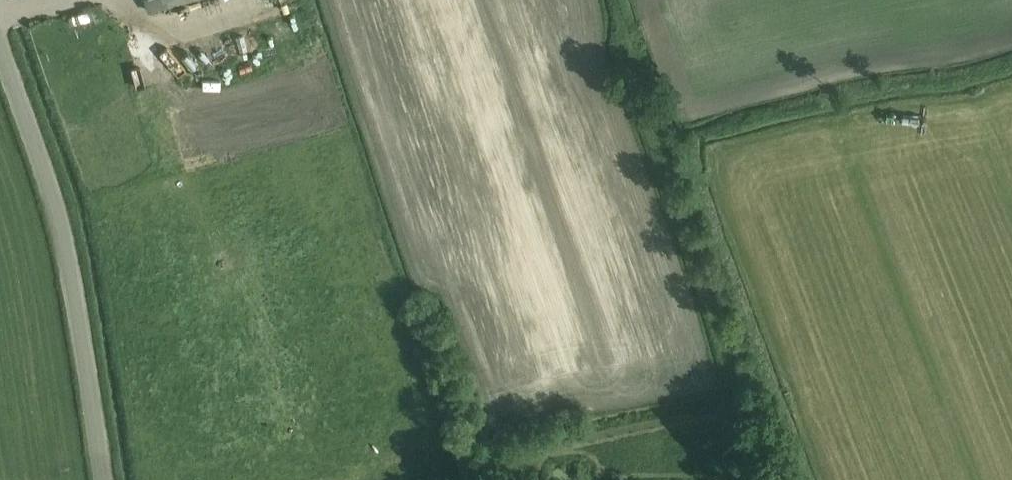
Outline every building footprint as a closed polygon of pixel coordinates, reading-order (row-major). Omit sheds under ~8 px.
[(147,12),(190,0),(144,0),(147,12)]
